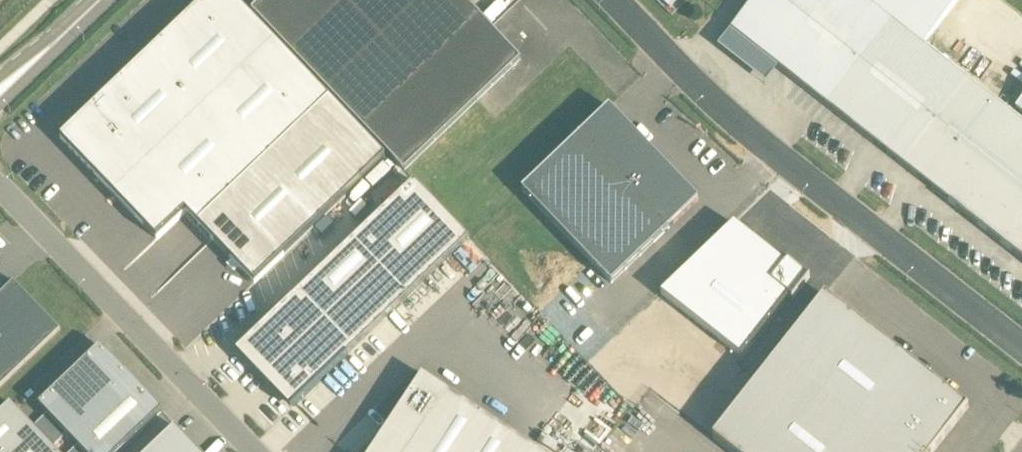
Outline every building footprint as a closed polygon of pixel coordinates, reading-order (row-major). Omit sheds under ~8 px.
[(237,0),(233,0),(65,160),(147,245),(185,209),(198,222),(329,96),(237,0)] [(252,9),(405,170),(522,58),(466,0),(261,0),(252,9)] [(735,24),(731,29),(825,103),(1021,258),(1021,120),(1012,112),(924,43),(958,0),(753,0),(735,24)] [(330,99),(199,225),(255,284),(387,158),(330,99)] [(1021,120),(1021,100),(1012,112),(1021,120)] [(611,105),(524,189),(614,282),(701,198),(683,179),(679,183),(642,144),(646,141),(611,105)] [(416,183),(240,351),(294,408),(471,240),(416,183)] [(735,223),(661,294),(742,358),(790,298),(793,300),(810,278),(798,268),(756,235),(754,238),(735,223)] [(825,296),(716,435),(737,451),(932,451),(967,407),(839,307),(825,296)] [(162,410),(115,361),(113,363),(98,348),(39,404),(84,451),(118,451),(162,410)] [(430,389),(387,451),(522,451),(430,389)] [(11,404),(9,406),(0,415),(0,451),(57,451),(14,408),(11,404)] [(176,427),(150,451),(199,451),(176,427)]
